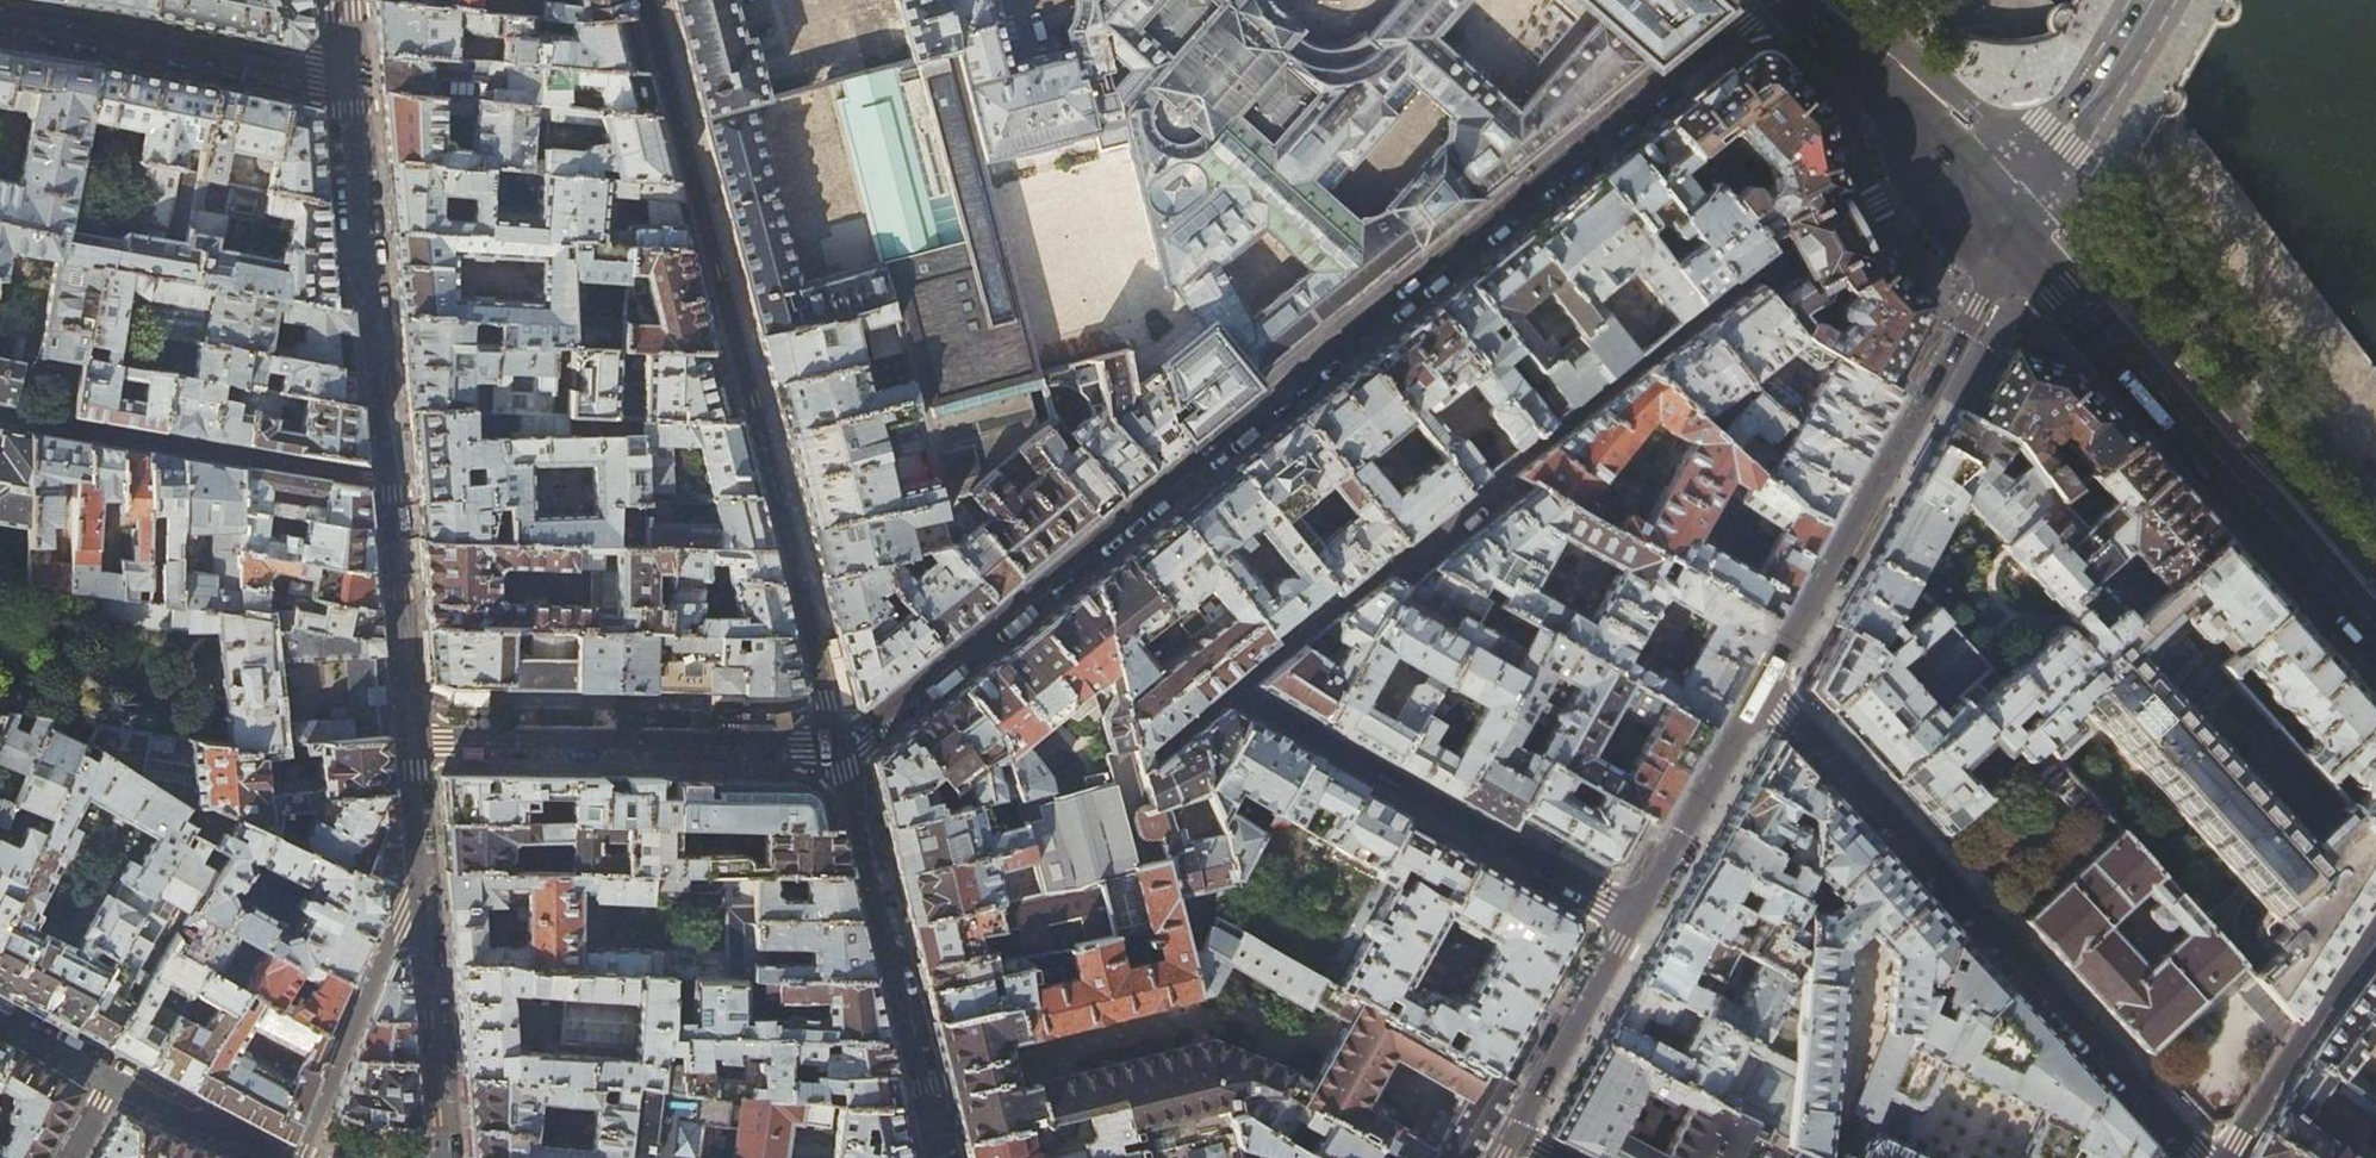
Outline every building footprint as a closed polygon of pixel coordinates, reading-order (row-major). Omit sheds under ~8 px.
[(59,0),(107,7),(149,16),(152,0),(59,0)] [(149,16),(178,21),(203,26),(296,45),(310,32),(307,0),(152,0),(149,16)] [(374,1),(460,9),(475,10),(476,0),(374,0),(374,1)] [(628,0),(576,0),(577,3),(542,0),(542,5),(515,3),(513,14),(569,20),(616,19),(632,17),(628,0)] [(703,125),(739,259),(743,275),(759,336),(890,301),(880,262),(799,284),(793,262),(751,104),(767,101),(766,94),(765,94),(757,65),(750,38),(742,40),(732,0),(671,0),(703,125)] [(896,5),(897,5),(902,27),(910,60),(951,49),(953,49),(941,0),(895,0),(896,5)] [(1352,217),(1325,191),(1386,122),(1418,86),(1405,71),(1434,36),(1467,0),(1397,0),(1365,36),(1363,34),(1355,42),(1340,49),(1332,50),(1320,50),(1315,48),(1307,45),(1305,44),(1296,37),(1257,0),(1074,0),(1074,5),(1077,5),(1076,13),(1073,21),(1071,26),(1069,25),(1064,32),(1066,38),(1069,51),(1057,54),(1057,53),(1021,62),(1021,63),(1009,66),(998,24),(999,24),(997,15),(996,15),(994,5),(995,5),(993,0),(941,0),(953,49),(951,49),(960,80),(959,80),(982,161),(984,161),(1005,236),(1032,335),(1066,326),(1064,314),(1091,309),(1093,316),(1103,314),(1101,306),(1136,297),(1157,378),(1171,432),(1183,447),(1220,417),(1258,387),(1221,343),(1249,321),(1219,266),(1263,231),(1310,271),(1351,272),(1352,217)] [(1597,19),(1646,64),(1652,69),(1726,9),(1716,0),(1575,0),(1597,19)] [(460,9),(374,1),(377,25),(377,29),(379,54),(455,59),(457,41),(465,40),(466,31),(458,31),(458,24),(460,9)] [(513,14),(475,10),(460,9),(458,24),(461,27),(463,28),(466,30),(468,31),(471,32),(472,32),(475,32),(503,35),(501,62),(539,65),(628,72),(628,70),(621,41),(616,20),(616,19),(569,20),(513,14)] [(1646,64),(1597,19),(1517,109),(1434,36),(1405,71),(1418,86),(1446,110),(1451,121),(1450,129),(1449,136),(1446,143),(1441,149),(1439,146),(1386,205),(1388,208),(1382,215),(1375,218),(1367,219),(1359,218),(1352,217),(1351,272),(1310,271),(1249,321),(1221,343),(1253,381),(1322,325),(1389,272),(1391,274),(1417,253),(1419,257),(1455,228),(1489,201),(1486,197),(1512,176),(1510,174),(1598,103),(1646,64)] [(967,395),(955,351),(1011,335),(1012,340),(1032,335),(1005,236),(984,161),(982,161),(959,80),(960,80),(951,49),(910,60),(846,78),(830,82),(875,246),(880,262),(890,301),(902,351),(914,399),(917,411),(965,397),(965,396),(967,395)] [(2,281),(8,251),(55,259),(37,366),(79,374),(98,265),(189,281),(195,247),(183,245),(189,210),(196,178),(196,173),(138,162),(137,168),(132,193),(124,232),(116,239),(66,231),(88,123),(89,118),(98,65),(56,59),(48,58),(0,51),(0,107),(33,113),(18,184),(0,180),(0,281),(2,281)] [(1753,53),(1744,61),(1739,65),(1706,92),(1676,117),(1667,124),(1692,155),(1726,127),(1791,76),(1767,55),(1764,53),(1763,52),(1759,51),(1756,51),(1753,53)] [(455,59),(379,54),(381,72),(382,92),(534,105),(537,105),(539,65),(501,62),(455,59)] [(127,71),(98,65),(89,118),(109,122),(107,136),(121,138),(124,125),(145,129),(138,162),(196,173),(205,130),(207,130),(215,89),(178,82),(127,71)] [(648,73),(628,72),(539,65),(537,105),(658,116),(651,87),(648,73)] [(1809,94),(1791,76),(1726,127),(1765,166),(1770,182),(1762,190),(1754,192),(1750,186),(1743,186),(1728,198),(1764,241),(1782,231),(1783,233),(1789,230),(1811,218),(1809,215),(1815,211),(1812,208),(1814,207),(1813,205),(1822,201),(1829,197),(1829,198),(1830,198),(1832,202),(1838,199),(1836,195),(1845,191),(1835,150),(1827,114),(1809,94)] [(274,101),(215,89),(207,130),(205,130),(196,173),(196,178),(220,182),(226,150),(260,156),(258,161),(263,169),(271,171),(268,183),(261,182),(254,181),(254,179),(245,178),(245,179),(237,178),(235,185),(260,190),(267,191),(323,201),(319,152),(318,133),(316,110),(290,104),(274,101)] [(534,105),(382,92),(385,125),(388,162),(491,169),(544,173),(544,161),(532,160),(535,117),(533,117),(534,105)] [(537,105),(534,105),(533,117),(535,117),(547,118),(547,119),(600,125),(605,143),(590,145),(588,146),(587,146),(586,147),(585,150),(584,151),(545,149),(544,161),(544,173),(677,184),(676,178),(668,149),(658,116),(537,105)] [(1692,155),(1667,124),(1665,121),(1624,154),(1597,175),(1644,233),(1662,220),(1694,194),(1691,190),(1676,173),(1695,158),(1692,155)] [(103,155),(112,156),(114,146),(105,145),(103,155)] [(394,232),(490,238),(490,227),(489,226),(491,169),(388,162),(394,232)] [(491,169),(489,226),(490,227),(490,238),(628,245),(688,249),(694,248),(684,209),(677,184),(544,173),(491,169)] [(1644,233),(1597,175),(1561,205),(1526,233),(1597,322),(1580,335),(1556,355),(1538,370),(1543,376),(1552,388),(1570,410),(1610,378),(1639,354),(1593,298),(1633,266),(1679,322),(1701,304),(1671,267),(1644,233)] [(1709,175),(1691,190),(1694,194),(1662,220),(1677,237),(1688,229),(1691,231),(1731,280),(1757,259),(1770,249),(1764,241),(1728,198),(1709,175)] [(235,185),(220,182),(196,178),(189,210),(226,217),(288,230),(290,218),(263,212),(267,191),(260,190),(235,185)] [(326,242),(323,201),(267,191),(263,212),(290,218),(288,230),(285,246),(282,246),(281,249),(277,248),(275,260),(220,250),(195,245),(195,247),(189,281),(276,296),(331,306),(331,305),(326,242)] [(1789,230),(1783,233),(1786,238),(1793,251),(1799,261),(1805,272),(1818,265),(1832,257),(1834,261),(1840,259),(1842,262),(1843,262),(1844,263),(1859,255),(1859,253),(1860,253),(1858,249),(1863,246),(1857,235),(1849,220),(1841,204),(1838,199),(1832,202),(1830,198),(1829,198),(1829,197),(1822,201),(1813,205),(1814,207),(1812,208),(1815,211),(1809,215),(1811,218),(1789,230)] [(220,250),(226,217),(189,210),(183,245),(195,247),(195,245),(220,250)] [(1676,262),(1671,267),(1701,304),(1720,289),(1731,280),(1691,231),(1668,251),(1676,262)] [(490,238),(394,232),(398,275),(398,282),(401,317),(499,324),(499,346),(551,347),(599,349),(606,349),(622,350),(623,324),(625,296),(628,245),(490,238)] [(1543,312),(1554,303),(1580,335),(1597,322),(1526,233),(1494,259),(1480,270),(1466,281),(1538,370),(1556,355),(1519,308),(1532,298),(1543,312)] [(688,251),(688,249),(628,245),(625,296),(648,290),(657,324),(623,324),(622,350),(702,353),(715,353),(701,299),(688,251)] [(1789,285),(1769,299),(1800,338),(1801,339),(1833,357),(1883,386),(1883,384),(1928,304),(1921,297),(1906,283),(1899,276),(1888,263),(1874,245),(1865,250),(1863,246),(1858,249),(1860,253),(1859,253),(1859,255),(1844,263),(1843,262),(1842,262),(1840,259),(1834,261),(1832,257),(1818,265),(1805,272),(1806,274),(1798,279),(1789,285)] [(272,319),(276,296),(189,281),(98,265),(79,374),(73,416),(82,418),(92,360),(115,364),(118,328),(197,342),(246,350),(266,354),(270,333),(272,319)] [(1519,386),(1500,363),(1511,355),(1534,383),(1543,376),(1538,370),(1466,281),(1447,296),(1434,307),(1538,436),(1570,410),(1552,388),(1534,402),(1520,385),(1519,386)] [(1729,305),(1702,327),(1745,383),(1757,375),(1791,347),(1801,339),(1800,338),(1769,299),(1756,284),(1729,305)] [(350,309),(331,306),(276,296),(272,319),(305,325),(303,339),(270,333),(266,354),(356,371),(353,337),(350,309)] [(902,351),(890,301),(759,336),(764,356),(767,364),(772,385),(861,361),(853,330),(867,327),(870,340),(866,341),(870,359),(902,351)] [(5,404),(11,405),(20,362),(29,319),(26,317),(31,310),(20,302),(18,310),(0,306),(0,335),(17,338),(13,361),(0,358),(0,403),(5,404)] [(1393,340),(1365,363),(1413,420),(1442,456),(1469,491),(1489,475),(1458,437),(1456,436),(1454,436),(1451,436),(1449,438),(1428,412),(1469,379),(1489,404),(1488,406),(1487,408),(1487,409),(1488,413),(1489,415),(1519,451),(1538,436),(1434,307),(1393,340)] [(499,324),(401,317),(405,364),(409,407),(411,408),(548,414),(549,389),(550,365),(551,347),(499,346),(499,324)] [(1754,434),(1779,455),(1843,493),(1855,472),(1862,460),(1797,422),(1745,383),(1702,327),(1665,356),(1647,371),(1736,453),(1754,434)] [(1833,357),(1801,339),(1791,347),(1793,354),(1816,368),(1829,364),(1833,357)] [(1100,356),(1110,353),(1107,341),(1097,344),(1100,356)] [(197,342),(193,377),(174,372),(174,374),(164,431),(232,443),(246,445),(256,388),(240,385),(246,350),(197,342)] [(596,395),(599,349),(551,347),(550,365),(560,365),(559,375),(562,375),(561,389),(549,389),(548,414),(592,415),(734,421),(734,420),(724,385),(711,388),(710,383),(707,372),(702,353),(622,350),(606,349),(606,360),(607,360),(611,366),(610,369),(624,370),(623,396),(596,395)] [(356,371),(266,354),(246,350),(240,385),(256,388),(359,406),(357,389),(356,371)] [(2009,350),(1971,418),(1993,430),(2012,444),(2013,445),(2027,463),(2052,498),(2053,497),(2069,486),(2043,451),(2042,443),(2050,442),(2057,435),(2064,441),(2064,445),(2089,471),(2134,440),(2116,422),(2118,420),(2096,397),(2062,363),(2036,357),(2009,350)] [(914,399),(902,351),(870,359),(861,361),(772,385),(778,408),(785,433),(914,399)] [(1115,352),(1110,353),(1100,356),(1091,359),(1105,416),(1151,473),(1158,467),(1175,454),(1183,447),(1171,432),(1157,378),(1156,379),(1140,391),(1125,395),(1120,373),(1126,372),(1124,364),(1118,365),(1115,352)] [(1833,357),(1829,364),(1806,405),(1797,422),(1862,460),(1882,424),(1899,394),(1883,386),(1833,357)] [(1040,373),(1044,387),(1053,385),(1058,385),(1070,388),(1078,393),(1085,400),(1089,406),(1091,416),(1067,433),(1119,498),(1132,488),(1151,473),(1105,416),(1091,359),(1040,373)] [(117,364),(115,364),(92,360),(82,418),(113,423),(143,428),(164,431),(174,374),(148,369),(146,381),(142,403),(112,398),(115,377),(117,364)] [(1297,417),(1403,545),(1433,521),(1451,506),(1469,491),(1442,456),(1391,495),(1362,460),(1413,420),(1365,363),(1326,394),(1297,417)] [(148,369),(117,364),(115,377),(146,381),(148,369)] [(1803,565),(1825,526),(1792,506),(1736,453),(1647,371),(1565,437),(1551,448),(1516,475),(1536,487),(1773,618),(1803,565)] [(1757,375),(1745,383),(1797,422),(1806,405),(1770,376),(1757,375)] [(364,464),(361,430),(359,406),(256,388),(246,445),(332,460),(337,461),(363,465),(364,464)] [(917,411),(914,399),(785,433),(798,480),(812,530),(939,497),(933,475),(922,478),(921,477),(909,481),(908,479),(896,482),(898,489),(895,490),(879,427),(895,423),(903,453),(926,447),(917,411)] [(641,437),(593,437),(592,415),(548,414),(411,408),(411,409),(413,432),(417,476),(419,502),(507,508),(508,540),(531,543),(614,545),(615,505),(644,505),(644,503),(675,503),(688,503),(699,503),(713,503),(762,505),(760,496),(712,495),(644,495),(641,437)] [(1946,429),(1938,442),(1975,462),(1990,471),(2012,444),(1993,430),(1971,418),(1956,410),(1946,429)] [(734,421),(592,415),(593,437),(641,437),(644,495),(712,495),(760,496),(748,452),(740,421),(734,421)] [(1339,596),(1368,573),(1403,545),(1297,417),(1269,440),(1235,468),(1237,470),(1333,588),(1339,596)] [(1067,433),(1056,420),(1055,419),(1054,420),(1030,440),(1094,519),(1107,509),(1119,498),(1067,433)] [(28,526),(29,434),(0,429),(0,521),(28,526)] [(29,434),(28,526),(27,546),(47,546),(47,524),(58,524),(58,487),(74,487),(74,476),(86,478),(86,441),(56,436),(29,432),(29,434)] [(1779,455),(1754,434),(1736,453),(1792,506),(1825,526),(1833,511),(1843,493),(1779,455)] [(1094,519),(1030,440),(962,495),(953,497),(1020,580),(1056,550),(1094,519)] [(2173,484),(2134,440),(2089,471),(2088,473),(2111,501),(2081,529),(2053,497),(2052,498),(2004,544),(2003,545),(2004,546),(2004,547),(2069,616),(2100,650),(2222,538),(2173,484)] [(99,443),(86,441),(86,478),(74,476),(74,487),(72,561),(72,589),(97,593),(97,572),(99,513),(105,513),(105,506),(99,506),(99,499),(118,499),(121,499),(122,447),(99,443)] [(1950,486),(1975,462),(1938,442),(1933,452),(1928,461),(1910,492),(1950,513),(1960,496),(1960,494),(1950,486)] [(130,448),(122,447),(121,499),(118,499),(119,512),(136,512),(136,528),(132,528),(133,559),(121,559),(121,572),(121,597),(149,602),(149,553),(148,451),(130,448)] [(164,453),(148,451),(149,553),(149,602),(180,607),(180,572),(180,554),(179,544),(179,530),(180,456),(164,453)] [(367,487),(322,479),(290,474),(233,465),(180,456),(179,530),(198,529),(202,523),(208,523),(213,529),(214,572),(180,572),(180,607),(215,612),(218,614),(239,616),(238,586),(239,551),(375,571),(373,553),(372,535),(368,501),(367,487)] [(2008,481),(1990,471),(1975,462),(1950,486),(1960,494),(1960,496),(2004,544),(2052,498),(2027,463),(2008,481)] [(1190,508),(1178,519),(1176,520),(1241,599),(1248,608),(1273,636),(1274,635),(1292,621),(1333,588),(1237,470),(1236,471),(1190,508)] [(1484,582),(1506,595),(1500,607),(1549,635),(1711,728),(1737,683),(1742,673),(1773,618),(1535,488),(1486,526),(1434,568),(1478,594),(1484,582)] [(1912,581),(1950,513),(1910,492),(1903,506),(1874,559),(1912,581)] [(943,515),(940,500),(939,497),(812,530),(816,548),(824,578),(883,562),(911,555),(912,555),(904,524),(943,515)] [(1020,580),(953,497),(940,500),(943,515),(946,526),(953,520),(965,534),(951,547),(952,551),(993,601),(1005,592),(1020,580)] [(421,525),(422,539),(467,541),(472,541),(484,541),(492,541),(497,541),(508,541),(508,540),(507,508),(419,502),(421,525)] [(767,522),(762,505),(713,503),(719,530),(676,530),(676,524),(674,524),(675,503),(644,503),(644,505),(615,505),(614,545),(669,547),(771,549),(774,550),(767,522)] [(699,503),(688,503),(688,513),(699,513),(699,503)] [(1176,520),(1174,517),(1146,540),(1125,557),(1190,640),(1197,635),(1241,599),(1176,520)] [(427,627),(429,627),(521,629),(524,629),(666,632),(669,547),(614,545),(531,543),(508,540),(508,541),(497,541),(492,541),(484,541),(472,541),(467,541),(422,539),(420,538),(423,581),(427,627)] [(2222,538),(2100,650),(2000,743),(1970,711),(1948,732),(1946,731),(1891,779),(1909,798),(1940,832),(1961,813),(2028,752),(2039,742),(2052,755),(2080,729),(2066,714),(2078,702),(2271,915),(2286,931),(2274,941),(2281,949),(2274,957),(2253,975),(2293,1021),(2353,928),(2375,892),(2375,836),(2347,804),(2307,840),(2192,716),(2134,651),(2186,604),(2190,608),(2183,615),(2182,617),(2181,618),(2181,619),(2182,621),(2183,622),(2183,623),(2195,636),(2193,639),(2218,666),(2219,665),(2284,607),(2274,595),(2222,538)] [(189,544),(179,544),(180,554),(190,554),(189,544)] [(924,570),(911,555),(883,562),(890,588),(897,597),(937,646),(964,624),(993,601),(952,551),(951,547),(950,545),(925,551),(933,561),(924,570)] [(47,561),(47,546),(27,546),(27,582),(72,589),(72,561),(47,561)] [(778,578),(772,551),(771,549),(669,547),(666,632),(742,634),(793,635),(783,588),(780,577),(778,578)] [(377,589),(375,571),(239,551),(238,586),(378,607),(377,589)] [(1122,695),(1190,640),(1125,557),(1107,571),(1094,582),(1122,695)] [(1911,583),(1912,581),(1874,559),(1866,573),(1835,625),(1841,628),(1874,647),(1889,623),(1901,636),(1933,607),(1911,583)] [(890,588),(883,562),(824,578),(829,597),(838,632),(862,626),(897,597),(890,588)] [(1389,601),(1320,722),(1345,737),(1396,765),(1489,600),(1478,594),(1434,568),(1410,588),(1390,576),(1383,582),(1372,591),(1389,601)] [(121,572),(97,572),(97,593),(121,597),(121,572)] [(1122,695),(1094,582),(1056,613),(995,662),(962,689),(1001,737),(1015,795),(1023,824),(1032,860),(1039,890),(1097,875),(1165,859),(1158,836),(1151,838),(1146,839),(1141,837),(1137,834),(1136,832),(1133,828),(1133,825),(1133,821),(1133,818),(1135,814),(1139,810),(1141,809),(1149,806),(1135,748),(1124,706),(1122,695)] [(278,744),(317,741),(388,735),(386,710),(380,637),(381,637),(378,607),(238,586),(239,616),(218,614),(215,612),(180,607),(149,602),(121,597),(97,593),(94,619),(170,630),(170,628),(187,631),(217,631),(229,745),(230,753),(264,751),(277,749),(277,745),(278,744)] [(1320,722),(1389,601),(1372,591),(1336,621),(1323,631),(1343,642),(1331,663),(1303,648),(1256,686),(1289,705),(1320,722)] [(937,646),(897,597),(862,626),(838,632),(844,658),(857,708),(859,708),(902,674),(937,646)] [(1273,636),(1248,608),(1241,599),(1197,635),(1201,640),(1199,640),(1198,641),(1197,643),(1197,645),(1198,648),(1124,706),(1135,748),(1148,746),(1148,748),(1152,745),(1157,741),(1197,709),(1214,695),(1278,644),(1273,636)] [(1496,732),(1549,635),(1500,607),(1489,600),(1396,765),(1422,780),(1457,800),(1496,732)] [(2192,716),(2232,680),(2219,665),(2218,666),(2193,639),(2195,636),(2183,623),(2183,622),(2182,621),(2181,619),(2181,618),(2182,617),(2183,615),(2190,608),(2186,604),(2134,651),(2192,716)] [(1889,623),(1874,647),(1881,656),(1826,709),(1847,732),(1891,779),(1946,731),(1948,732),(1970,711),(1958,698),(1989,669),(1933,607),(1901,636),(1889,623)] [(2284,607),(2219,665),(2240,688),(2245,684),(2234,671),(2242,663),(2263,686),(2259,690),(2267,698),(2268,697),(2271,702),(2274,705),(2281,708),(2283,708),(2301,728),(2299,731),(2305,737),(2308,735),(2310,745),(2301,754),(2316,771),(2375,715),(2375,707),(2331,658),(2284,607)] [(2000,743),(2100,650),(2069,616),(1999,681),(1989,669),(1958,698),(1970,711),(2000,743)] [(666,632),(524,629),(524,636),(531,637),(531,651),(521,651),(521,658),(509,657),(510,639),(513,639),(514,637),(520,637),(521,629),(429,627),(429,628),(431,651),(433,681),(453,688),(463,688),(489,689),(516,689),(543,690),(578,690),(618,691),(677,692),(725,693),(745,693),(779,693),(806,688),(800,661),(793,635),(742,634),(666,632)] [(1841,628),(1836,636),(1831,645),(1809,684),(1806,688),(1815,698),(1826,709),(1881,656),(1874,647),(1841,628)] [(1831,645),(1836,636),(1832,632),(1804,681),(1809,684),(1831,645)] [(1692,763),(1711,728),(1549,635),(1496,732),(1546,760),(1546,761),(1571,776),(1581,781),(1589,785),(1599,791),(1640,815),(1658,824),(1658,823),(1692,763)] [(947,701),(934,712),(979,767),(988,801),(1015,795),(1001,737),(962,689),(947,701)] [(1154,767),(1148,748),(1148,746),(1135,748),(1149,806),(1151,805),(1152,809),(1163,806),(1206,793),(1205,791),(1244,719),(1237,714),(1230,710),(1227,710),(1154,767)] [(6,712),(0,726),(0,762),(26,773),(34,753),(52,718),(37,716),(35,734),(17,731),(20,714),(6,712)] [(919,724),(906,735),(940,777),(951,792),(956,809),(976,804),(988,801),(979,767),(934,712),(919,724)] [(2316,771),(2333,789),(2340,783),(2342,785),(2349,779),(2359,789),(2360,796),(2355,800),(2345,789),(2338,795),(2375,836),(2375,715),(2316,771)] [(81,722),(52,718),(34,753),(26,773),(15,801),(53,820),(87,744),(96,724),(81,722)] [(1273,735),(1244,719),(1205,791),(1206,793),(1222,834),(1234,880),(1262,833),(1235,814),(1245,797),(1273,813),(1274,812),(1306,754),(1273,735)] [(229,745),(96,724),(87,744),(149,784),(185,807),(198,815),(203,806),(252,824),(274,835),(282,803),(282,801),(269,803),(264,751),(230,753),(229,745)] [(1546,760),(1496,732),(1457,800),(1489,818),(1509,830),(1516,816),(1546,761),(1546,760)] [(390,760),(388,735),(317,741),(323,799),(393,792),(390,760)] [(940,777),(906,735),(890,748),(871,763),(879,794),(888,827),(956,809),(951,792),(934,797),(932,785),(940,777)] [(1759,763),(1748,783),(1814,820),(1818,785),(1776,739),(1772,740),(1759,763)] [(2038,775),(2082,825),(2086,821),(2108,841),(2022,920),(2145,1052),(2225,978),(2228,976),(2242,992),(2238,996),(2279,1042),(2293,1021),(2253,975),(2116,825),(2052,755),(2039,742),(2028,752),(2044,769),(2038,775)] [(149,784),(87,744),(53,820),(50,827),(43,840),(67,851),(77,831),(68,826),(85,797),(115,813),(125,818),(128,820),(149,784)] [(1328,766),(1306,754),(1274,812),(1331,843),(1360,792),(1363,786),(1328,766)] [(1561,793),(1571,776),(1546,761),(1516,816),(1517,816),(1574,848),(1599,863),(1617,858),(1617,857),(1626,840),(1640,816),(1640,815),(1599,791),(1590,809),(1561,793)] [(443,822),(444,822),(569,823),(570,823),(626,824),(676,826),(676,781),(676,779),(616,778),(472,776),(440,776),(442,815),(443,822)] [(795,783),(676,781),(676,826),(696,826),(699,826),(764,828),(826,830),(825,828),(821,814),(818,802),(795,783)] [(1589,785),(1581,781),(1577,789),(1585,793),(1589,785)] [(1814,820),(1748,783),(1736,804),(1725,824),(1809,873),(1814,820)] [(180,818),(185,807),(149,784),(128,820),(155,834),(138,867),(127,861),(118,879),(140,891),(131,907),(142,912),(189,830),(192,825),(180,818)] [(1911,1033),(1942,961),(1955,932),(1916,889),(1875,847),(1872,843),(1818,785),(1814,820),(1809,873),(1806,903),(1805,914),(1802,944),(1799,985),(1796,1018),(1807,1019),(1806,1031),(1795,1030),(1792,1063),(1785,1137),(1784,1142),(1794,1146),(1818,1157),(1825,1157),(1844,953),(1844,949),(1866,930),(1875,940),(1891,957),(1884,1032),(1853,1112),(1861,1115),(1874,1121),(1911,1033)] [(284,802),(310,800),(309,789),(284,790),(284,802)] [(395,818),(393,792),(323,799),(310,800),(284,802),(282,803),(274,835),(343,871),(345,866),(379,879),(395,885),(395,884),(400,874),(396,833),(395,818)] [(1379,803),(1360,792),(1331,843),(1332,844),(1327,854),(1372,879),(1375,875),(1404,822),(1406,818),(1379,803)] [(14,803),(0,797),(0,838),(14,803)] [(984,834),(976,804),(956,809),(888,827),(889,832),(890,837),(911,923),(996,901),(1000,900),(992,870),(1032,860),(1023,824),(984,834)] [(1168,823),(1163,806),(1152,809),(1151,805),(1149,806),(1141,809),(1139,810),(1135,814),(1133,818),(1133,821),(1133,825),(1133,828),(1136,832),(1137,834),(1141,837),(1146,839),(1151,838),(1158,836),(1165,859),(1189,953),(1200,950),(1209,927),(1214,917),(1234,880),(1222,834),(1183,843),(1179,828),(1177,829),(1175,822),(1168,823)] [(192,908),(238,933),(249,939),(302,968),(307,960),(349,982),(360,960),(369,940),(382,913),(380,897),(379,879),(345,866),(343,871),(274,835),(252,824),(203,806),(198,815),(192,825),(189,830),(228,854),(222,864),(216,872),(192,908)] [(1961,813),(1940,832),(1947,840),(1967,821),(1961,813)] [(50,827),(40,821),(36,829),(26,825),(17,847),(0,840),(0,933),(7,918),(43,840),(50,827)] [(570,823),(569,823),(444,822),(446,846),(449,872),(508,873),(508,847),(515,841),(569,841),(573,847),(573,874),(623,875),(626,824),(570,823)] [(1433,838),(1404,822),(1375,875),(1389,883),(1399,865),(1412,872),(1408,880),(1409,881),(1429,892),(1432,886),(1426,883),(1434,879),(1440,880),(1440,882),(1440,883),(1440,884),(1441,885),(1442,887),(1442,888),(1443,889),(1439,897),(1450,903),(1468,871),(1467,870),(1473,860),(1433,838)] [(696,826),(676,826),(626,824),(623,875),(754,875),(849,874),(843,850),(837,830),(826,830),(764,828),(763,865),(749,865),(749,863),(748,861),(748,860),(747,859),(747,858),(745,856),(744,855),(742,855),(698,856),(699,826),(696,826)] [(1717,838),(1708,853),(1806,903),(1809,873),(1725,824),(1717,838)] [(203,853),(222,864),(228,854),(189,830),(142,912),(131,930),(151,942),(153,938),(160,926),(165,929),(173,916),(168,913),(175,902),(191,911),(192,908),(216,872),(199,862),(203,853)] [(67,851),(43,840),(7,918),(29,930),(67,851)] [(1690,885),(1672,918),(1707,937),(1734,951),(1757,963),(1799,985),(1802,944),(1805,914),(1806,903),(1708,853),(1690,885)] [(1139,1010),(1200,995),(1189,953),(1165,859),(1097,875),(1112,935),(1150,925),(1159,958),(1120,968),(1112,935),(1074,944),(1074,948),(1067,949),(1073,977),(1027,988),(1029,1002),(1038,1036),(1052,1032),(1097,1021),(1139,1010)] [(1570,914),(1552,905),(1501,876),(1490,870),(1473,860),(1467,870),(1468,871),(1450,903),(1439,897),(1429,892),(1409,881),(1403,891),(1389,883),(1375,875),(1372,879),(1320,975),(1362,999),(1497,1075),(1498,1074),(1514,1045),(1575,932),(1570,914)] [(450,919),(454,963),(527,966),(528,969),(667,978),(690,979),(739,980),(739,921),(752,921),(754,875),(623,875),(573,874),(508,873),(449,872),(446,873),(449,905),(450,919)] [(849,874),(754,875),(752,921),(859,919),(854,894),(849,874)] [(1097,875),(1039,890),(1000,900),(996,901),(1003,928),(1003,931),(1017,928),(1022,953),(1022,956),(1024,956),(1067,949),(1074,948),(1074,944),(1112,935),(1097,875)] [(118,879),(109,895),(131,907),(140,891),(118,879)] [(142,912),(131,907),(109,895),(104,893),(92,915),(72,953),(89,962),(94,953),(97,954),(100,949),(115,957),(131,930),(142,912)] [(1003,928),(996,901),(911,923),(919,952),(928,990),(996,973),(1025,969),(1024,956),(1022,956),(1022,953),(1020,954),(1020,956),(1012,957),(1010,949),(1002,950),(1004,959),(994,961),(992,953),(994,952),(993,949),(981,951),(977,935),(1003,928)] [(187,941),(175,935),(166,947),(205,969),(245,991),(325,1034),(325,1033),(335,1013),(349,982),(307,960),(302,968),(249,939),(243,951),(257,959),(249,972),(228,961),(223,970),(217,967),(238,933),(192,908),(191,911),(184,922),(194,928),(190,931),(187,937),(187,941)] [(7,918),(0,933),(0,986),(30,1002),(46,1011),(74,1026),(106,971),(89,962),(72,953),(29,930),(7,918)] [(1707,937),(1672,918),(1670,921),(1668,925),(1653,951),(1636,982),(1698,1014),(1716,980),(1692,966),(1707,937)] [(752,921),(739,921),(739,980),(745,980),(763,980),(826,981),(873,980),(867,954),(859,919),(752,921)] [(1349,1022),(1362,999),(1320,975),(1241,931),(1235,941),(1209,927),(1200,950),(1189,953),(1200,995),(1212,992),(1228,962),(1309,1007),(1313,1001),(1349,1022)] [(151,942),(131,930),(115,957),(106,971),(74,1026),(91,1035),(106,1044),(139,990),(125,983),(149,946),(154,948),(158,941),(153,938),(151,942)] [(1883,1099),(1920,1117),(1946,1067),(2046,1111),(2021,1157),(2067,1157),(2101,1090),(2069,1055),(2064,1050),(2000,982),(1955,932),(1942,961),(1911,1033),(1883,1099)] [(1734,951),(1707,937),(1692,966),(1716,980),(1698,1014),(1792,1063),(1795,1030),(1796,1018),(1799,985),(1757,963),(1735,1005),(1717,997),(1728,977),(1722,974),(1734,951)] [(191,993),(205,969),(166,947),(139,990),(106,1044),(124,1053),(146,1065),(186,1000),(191,993)] [(369,1019),(411,1019),(409,1002),(405,957),(394,959),(375,1005),(369,1019)] [(460,1023),(464,1076),(466,1076),(605,1086),(615,1087),(634,1088),(681,1094),(680,1036),(670,1036),(670,1023),(667,978),(528,969),(527,966),(454,963),(459,1021),(460,1023)] [(2363,986),(2352,1000),(2309,1058),(2336,1075),(2343,1080),(2375,1103),(2375,1090),(2347,1070),(2351,1065),(2356,1069),(2362,1061),(2357,1057),(2375,1033),(2375,968),(2363,986)] [(230,1016),(245,991),(205,969),(191,993),(216,1006),(202,1028),(185,1018),(193,1004),(186,1000),(146,1065),(164,1075),(187,1087),(230,1016)] [(1027,988),(1025,969),(996,973),(928,990),(934,1015),(936,1021),(997,1007),(1005,1005),(1009,1005),(1029,1002),(1027,988)] [(694,1022),(670,1023),(670,1036),(680,1036),(788,1040),(788,1062),(811,1063),(811,1070),(839,1070),(840,1076),(840,1078),(895,1076),(893,1067),(884,1030),(879,1008),(873,980),(826,981),(763,980),(763,994),(775,995),(776,1003),(826,1002),(826,1020),(786,1017),(786,1020),(746,1020),(745,980),(739,980),(690,979),(694,1022)] [(1792,1063),(1698,1014),(1636,982),(1619,1012),(1602,1043),(1679,1082),(1785,1137),(1792,1063)] [(319,1077),(324,1065),(334,1040),(325,1034),(245,991),(230,1016),(187,1087),(228,1109),(231,1110),(290,1142),(293,1141),(311,1096),(319,1077)] [(1477,1150),(1489,1128),(1515,1084),(1497,1075),(1362,999),(1349,1022),(1332,1051),(1314,1083),(1302,1103),(1400,1157),(1472,1157),(1474,1155),(1477,1150)] [(1007,1044),(1038,1036),(1029,1002),(1009,1005),(1011,1013),(999,1016),(997,1007),(936,1021),(950,1078),(959,1116),(966,1142),(1027,1127),(1046,1122),(1053,1121),(1059,1119),(1049,1081),(1018,1089),(1012,1064),(1007,1044)] [(413,1039),(411,1019),(369,1019),(360,1040),(353,1057),(415,1061),(413,1039)] [(581,1019),(581,1050),(631,1055),(631,1024),(581,1019)] [(788,1040),(680,1036),(681,1094),(697,1096),(740,1099),(789,1102),(788,1080),(788,1072),(788,1068),(788,1062),(788,1040)] [(3,1089),(16,1049),(0,1040),(0,1087),(3,1089)] [(1302,1103),(1314,1083),(1213,1041),(1127,1062),(1049,1081),(1059,1119),(1077,1115),(1100,1110),(1123,1104),(1133,1143),(1230,1119),(1243,1115),(1240,1098),(1241,1097),(1292,1095),(1302,1103)] [(1550,1135),(1551,1136),(1595,1157),(1732,1157),(1746,1134),(1761,1141),(1766,1144),(1759,1157),(1787,1157),(1794,1146),(1784,1142),(1785,1137),(1679,1082),(1602,1043),(1579,1082),(1567,1104),(1550,1135)] [(3,1089),(2,1096),(10,1100),(5,1119),(11,1123),(9,1127),(3,1128),(2,1137),(7,1141),(3,1147),(0,1145),(0,1157),(43,1157),(80,1090),(81,1089),(45,1067),(16,1049),(3,1089)] [(417,1092),(415,1061),(353,1057),(341,1084),(331,1109),(351,1117),(421,1128),(420,1125),(417,1092)] [(2309,1058),(2287,1094),(2278,1109),(2265,1131),(2303,1157),(2342,1157),(2346,1152),(2303,1121),(2336,1075),(2309,1058)] [(469,1116),(472,1157),(474,1157),(624,1157),(634,1088),(615,1087),(613,1106),(598,1105),(598,1097),(605,1097),(605,1086),(466,1076),(469,1116)] [(840,1078),(840,1076),(812,1077),(812,1081),(788,1080),(789,1102),(832,1105),(840,1105),(853,1106),(895,1106),(902,1106),(896,1082),(895,1076),(840,1078)] [(2343,1080),(2336,1090),(2375,1119),(2375,1103),(2343,1080)] [(681,1094),(634,1088),(624,1157),(722,1157),(671,1151),(675,1119),(736,1128),(740,1099),(697,1096),(681,1094)] [(2158,1151),(2101,1090),(2067,1157),(2110,1157),(2111,1155),(2117,1157),(2164,1157),(2158,1151)] [(1243,1115),(1284,1138),(1297,1118),(1321,1132),(1309,1153),(1319,1157),(1400,1157),(1302,1103),(1292,1095),(1241,1097),(1240,1098),(1243,1115)] [(789,1102),(740,1099),(736,1128),(675,1119),(671,1151),(722,1157),(785,1157),(791,1121),(829,1126),(832,1105),(789,1102)] [(1085,1146),(1088,1157),(1126,1157),(1136,1156),(1133,1143),(1123,1104),(1100,1110),(1108,1141),(1085,1146)] [(895,1106),(853,1106),(840,1105),(833,1157),(908,1157),(906,1151),(896,1109),(895,1106)] [(175,1137),(133,1120),(118,1112),(116,1111),(114,1115),(117,1119),(105,1140),(95,1157),(228,1157),(175,1137)] [(1230,1119),(1237,1146),(1276,1157),(1279,1157),(1280,1156),(1284,1157),(1319,1157),(1309,1153),(1301,1148),(1293,1143),(1284,1138),(1243,1115),(1230,1119)] [(1230,1119),(1133,1143),(1136,1156),(1137,1157),(1239,1157),(1230,1119)] [(1053,1121),(1046,1122),(1048,1130),(1055,1128),(1053,1121)] [(1048,1130),(1046,1122),(1027,1127),(1032,1147),(1051,1142),(1048,1130)] [(1027,1127),(966,1142),(970,1157),(1035,1157),(1032,1147),(1027,1127)] [(2265,1131),(2248,1157),(2303,1157),(2265,1131)] [(1877,1134),(1866,1143),(1864,1142),(1856,1157),(1925,1157),(1877,1134)] [(1297,1136),(1293,1143),(1301,1148),(1305,1141),(1297,1136)] [(1039,1157),(1088,1157),(1085,1146),(1039,1157)] [(1237,1146),(1239,1157),(1276,1157),(1237,1146)] [(1794,1146),(1787,1157),(1818,1157),(1794,1146)]
